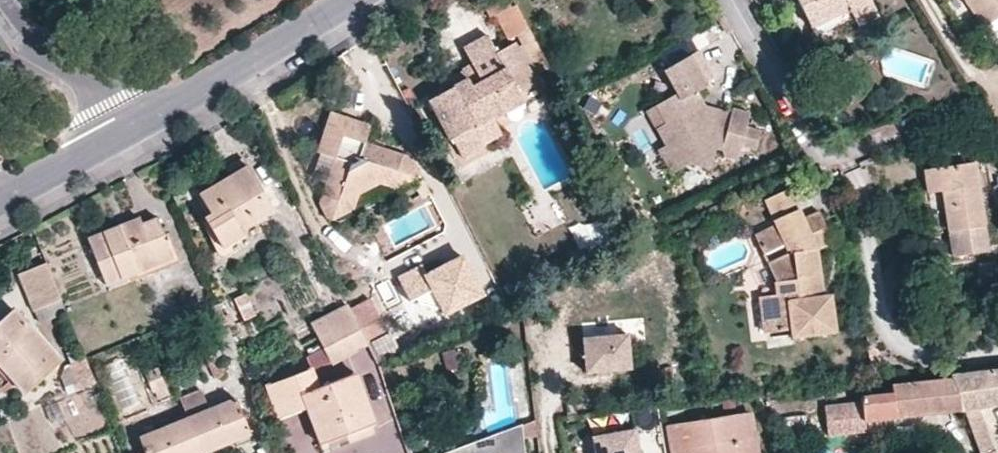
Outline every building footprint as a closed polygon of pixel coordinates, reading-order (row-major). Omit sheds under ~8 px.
[(516,5),(510,7),(506,0),(494,0),(485,5),(493,19),(498,17),(510,38),(517,35),(539,73),(549,69),(516,5)] [(798,1),(816,38),(854,19),(851,14),(872,4),(870,0),(800,0),(798,1)] [(966,13),(957,0),(944,0),(957,19),(966,13)] [(984,28),(997,19),(997,0),(964,0),(984,28)] [(851,14),(854,19),(858,28),(879,18),(872,4),(851,14)] [(990,35),(995,44),(997,42),(997,30),(990,35)] [(464,48),(473,66),(481,82),(471,88),(467,81),(453,88),(429,100),(450,138),(473,126),(494,116),(495,119),(507,113),(502,102),(518,94),(536,84),(515,44),(498,54),(487,36),(464,48)] [(677,96),(657,107),(665,126),(657,131),(667,148),(681,154),(687,166),(708,171),(713,151),(720,153),(722,157),(737,161),(740,149),(754,151),(759,133),(746,130),(749,113),(730,109),(727,118),(705,115),(700,107),(705,104),(704,104),(698,94),(708,89),(690,58),(665,72),(677,96)] [(481,82),(473,66),(448,80),(453,88),(467,81),(471,88),(481,82)] [(524,104),(518,94),(502,102),(507,113),(524,104)] [(730,109),(705,104),(700,107),(705,115),(727,118),(730,109)] [(665,126),(657,107),(648,112),(657,131),(665,126)] [(318,153),(321,154),(333,159),(326,184),(320,203),(328,218),(335,220),(354,212),(358,197),(381,184),(395,190),(417,180),(419,171),(411,156),(383,146),(381,152),(375,150),(377,144),(366,141),(371,125),(331,113),(318,153)] [(494,116),(473,126),(480,137),(500,126),(495,119),(494,116)] [(681,154),(667,148),(667,150),(662,152),(673,175),(687,168),(687,166),(681,154)] [(333,159),(321,154),(313,179),(326,184),(333,159)] [(225,169),(230,176),(247,167),(243,159),(225,169)] [(975,163),(925,171),(929,193),(943,193),(954,258),(988,252),(975,163)] [(200,195),(212,214),(216,221),(210,226),(223,250),(245,236),(243,231),(274,211),(247,167),(230,176),(200,195)] [(776,221),(800,209),(791,189),(768,201),(776,221)] [(805,219),(800,209),(776,221),(782,234),(789,250),(795,262),(768,266),(775,281),(777,296),(759,299),(763,331),(791,328),(793,337),(832,332),(830,296),(822,297),(816,297),(815,289),(821,288),(817,248),(832,242),(819,213),(805,219)] [(216,221),(212,214),(206,218),(210,226),(216,221)] [(140,218),(118,227),(122,234),(143,226),(140,218)] [(122,234),(118,227),(88,239),(107,285),(137,273),(172,259),(163,238),(156,220),(143,226),(122,234)] [(789,250),(782,234),(759,245),(768,262),(789,250)] [(172,259),(137,273),(140,280),(180,263),(169,235),(163,238),(172,259)] [(61,301),(46,264),(19,277),(32,311),(35,310),(61,301)] [(775,281),(768,266),(747,269),(755,333),(763,331),(759,299),(777,296),(775,281)] [(372,292),(348,304),(377,365),(420,347),(408,325),(391,332),(372,292)] [(247,295),(235,300),(245,321),(255,316),(247,295)] [(61,301),(35,310),(40,325),(67,314),(61,301)] [(224,318),(219,304),(197,314),(214,355),(207,358),(212,370),(240,358),(229,329),(224,318)] [(360,330),(348,304),(325,316),(338,342),(360,330)] [(231,314),(224,318),(229,329),(235,324),(231,314)] [(338,342),(325,316),(311,324),(324,350),(338,342)] [(0,334),(0,363),(3,367),(0,370),(0,372),(27,402),(64,369),(18,318),(0,334)] [(369,347),(360,330),(338,342),(324,350),(330,362),(332,366),(369,347)] [(581,342),(586,374),(630,368),(626,334),(581,342)] [(324,350),(306,359),(310,369),(312,369),(313,371),(330,362),(324,350)] [(92,376),(85,360),(70,366),(77,383),(92,376)] [(980,452),(994,452),(995,452),(979,409),(997,406),(997,368),(948,373),(950,378),(963,411),(980,452)] [(312,369),(310,369),(266,386),(278,420),(306,410),(320,444),(347,434),(370,425),(374,423),(356,375),(320,388),(313,371),(312,369)] [(146,376),(153,393),(167,388),(160,371),(146,376)] [(92,376),(77,383),(73,384),(77,393),(95,384),(92,376)] [(963,411),(950,378),(891,384),(892,393),(862,397),(863,403),(865,423),(866,422),(963,411)] [(167,388),(153,393),(157,402),(170,397),(167,388)] [(720,390),(721,400),(735,398),(734,389),(720,390)] [(180,400),(188,420),(200,452),(210,452),(234,443),(232,437),(248,430),(236,400),(209,410),(201,392),(180,400)] [(387,392),(375,394),(381,423),(392,420),(387,392)] [(57,403),(45,407),(50,421),(63,417),(57,403)] [(865,423),(863,403),(826,408),(829,438),(867,433),(866,422),(865,423)] [(662,406),(642,409),(644,423),(663,421),(662,406)] [(668,430),(672,452),(758,452),(751,417),(668,430)] [(188,420),(140,440),(145,452),(200,452),(188,420)] [(523,439),(537,437),(535,421),(522,426),(523,439)] [(374,435),(370,425),(347,434),(351,443),(374,435)] [(523,439),(522,426),(452,452),(525,452),(523,439)] [(252,440),(248,430),(232,437),(234,443),(236,448),(252,440)] [(592,438),(595,452),(640,452),(636,430),(592,438)]
